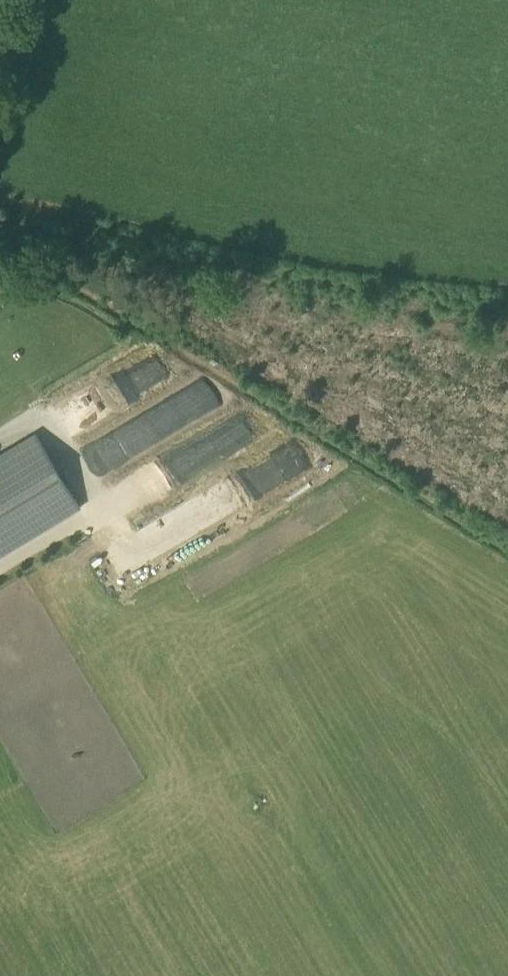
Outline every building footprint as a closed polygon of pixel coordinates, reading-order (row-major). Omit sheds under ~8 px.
[(109,385),(125,408),(173,376),(157,352),(109,385)] [(165,439),(163,436),(216,403),(204,384),(146,419),(161,442),(165,439)] [(206,466),(262,437),(249,412),(193,441),(206,466)] [(81,510),(37,436),(0,458),(0,557),(81,510)]
